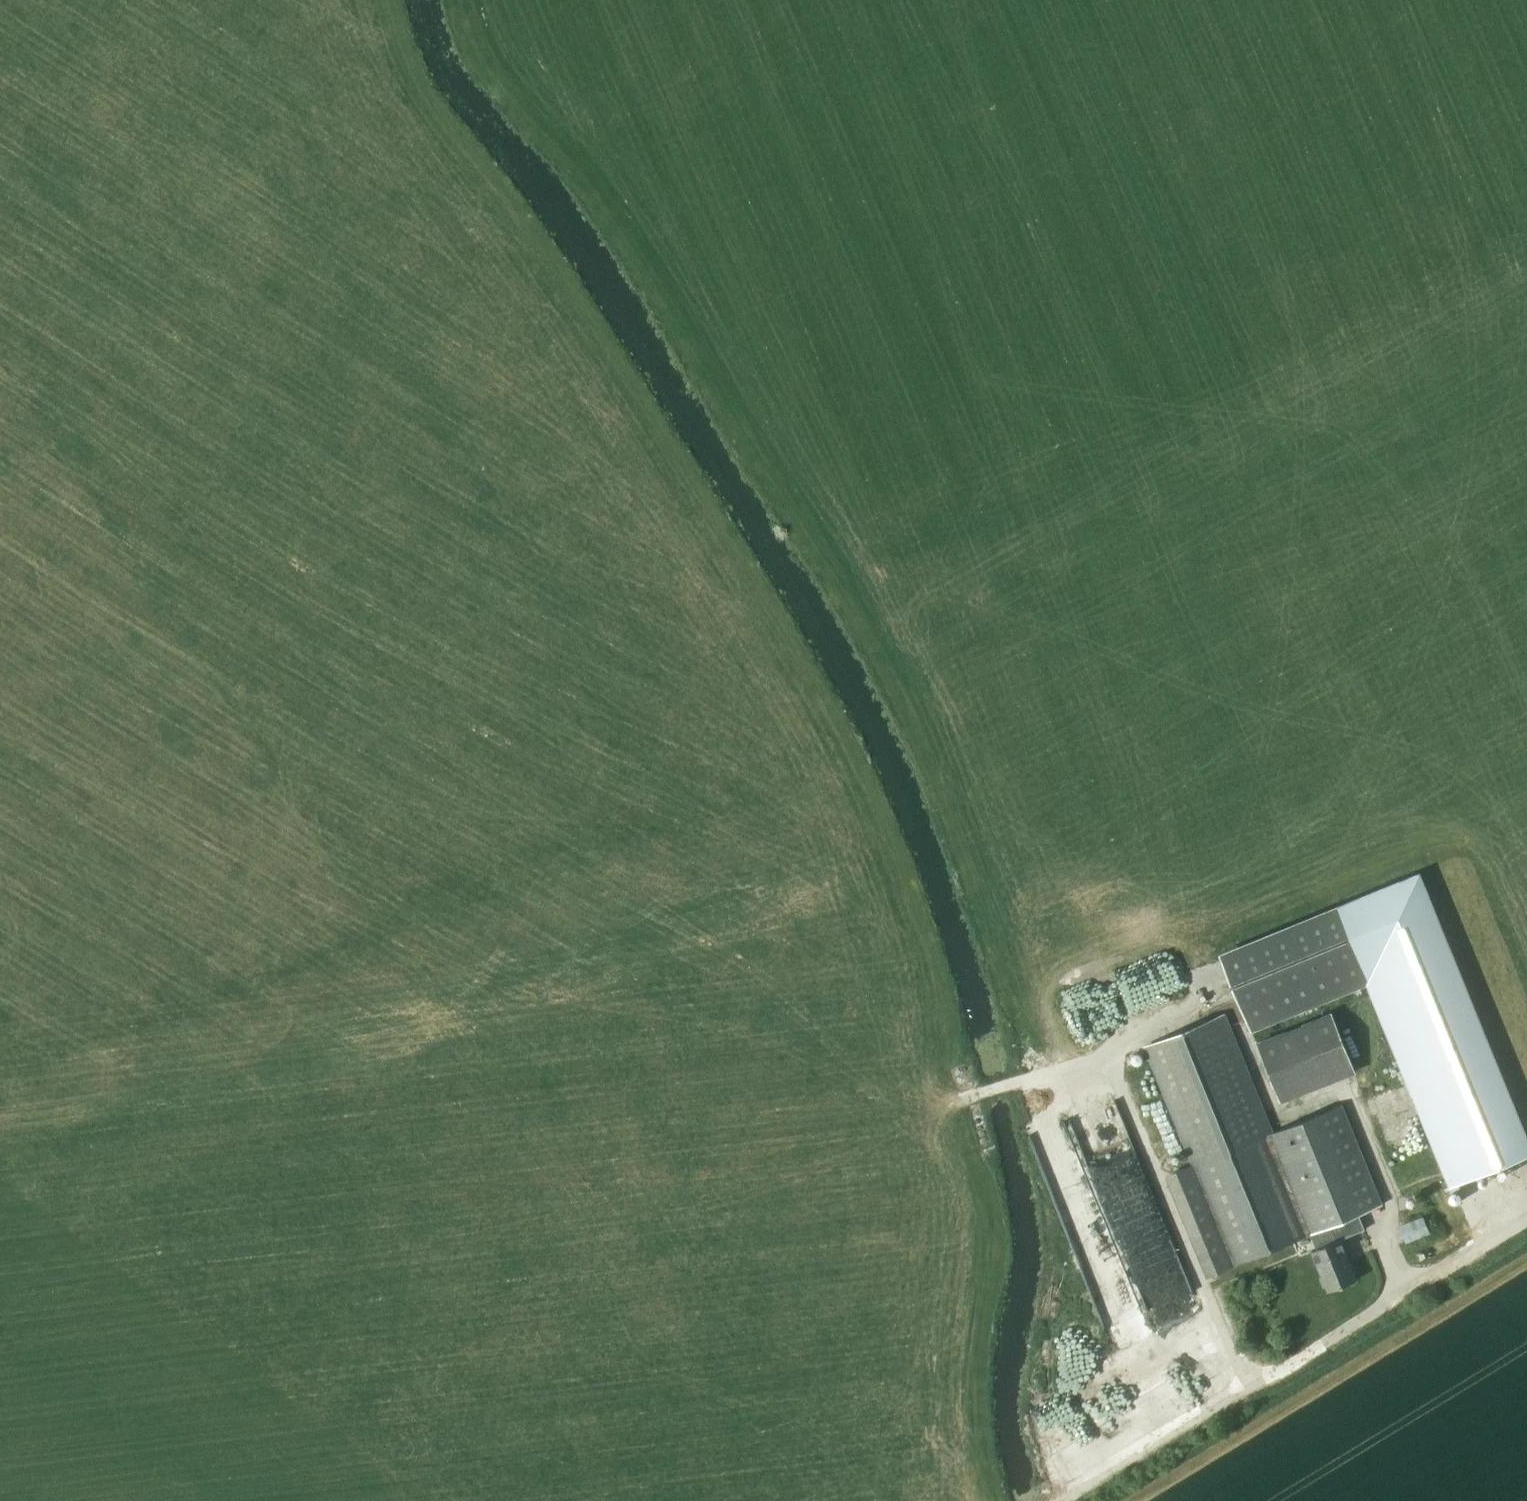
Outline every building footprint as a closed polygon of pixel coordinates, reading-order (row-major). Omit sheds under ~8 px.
[(1526,1149),(1526,1145),(1416,873),(1219,954),(1251,1033),(1371,984),(1451,1180),(1526,1149)] [(1357,1072),(1332,1011),(1256,1042),(1281,1103),(1357,1072)] [(1238,1264),(1237,1263),(1316,1231),(1322,1246),(1313,1249),(1330,1291),(1357,1280),(1340,1239),(1365,1229),(1358,1214),(1382,1204),(1341,1104),(1274,1131),(1226,1013),(1143,1046),(1191,1165),(1165,1175),(1207,1277),(1238,1264)] [(1110,1139),(1130,1130),(1119,1106),(1099,1116),(1110,1139)] [(1423,1215),(1398,1226),(1405,1243),(1430,1232),(1423,1215)]
